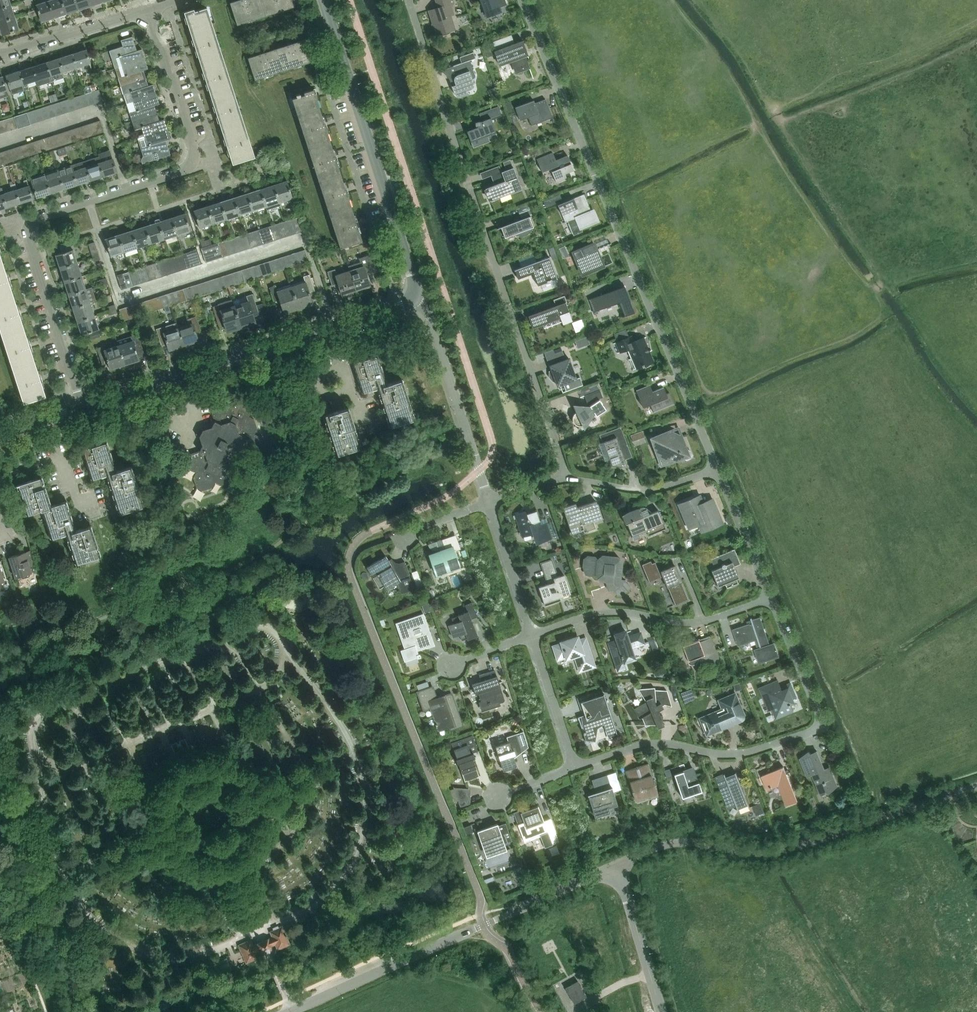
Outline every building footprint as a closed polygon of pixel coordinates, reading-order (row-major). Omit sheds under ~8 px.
[(11,5),(9,0),(0,0),(0,9),(11,5)] [(61,0),(51,0),(48,1),(54,18),(65,14),(61,0)] [(74,0),(61,0),(65,14),(78,10),(74,0)] [(78,10),(90,6),(88,0),(74,0),(78,10)] [(265,15),(260,0),(236,0),(229,2),(236,24),(265,15)] [(265,15),(293,6),(292,0),(260,0),(265,15)] [(432,24),(436,35),(454,30),(449,16),(454,14),(451,5),(454,4),(453,0),(436,0),(438,8),(430,10),(434,23),(432,24)] [(486,18),(501,12),(500,7),(507,5),(505,0),(480,0),(486,18)] [(54,18),(48,1),(36,5),(41,22),(54,18)] [(15,18),(11,5),(0,9),(0,23),(15,18)] [(190,30),(211,23),(206,7),(194,10),(193,8),(182,11),(184,17),(186,16),(190,30)] [(18,29),(15,18),(0,23),(0,31),(1,35),(18,29)] [(222,56),(211,23),(190,30),(195,45),(193,45),(194,50),(196,49),(201,64),(222,56)] [(522,40),(514,43),(512,35),(493,42),(497,52),(496,53),(499,63),(510,59),(515,71),(529,66),(524,54),(527,53),(522,40)] [(119,56),(122,66),(144,58),(141,48),(136,50),(132,36),(120,40),(122,46),(109,50),(112,59),(119,56)] [(304,39),(276,49),(283,71),(311,61),(304,39)] [(484,48),(487,57),(492,55),(489,46),(484,48)] [(85,49),(72,53),(76,67),(75,68),(76,73),(81,72),(79,66),(90,63),(85,49)] [(255,80),(283,71),(276,49),(248,58),(255,80)] [(473,52),(459,57),(461,63),(475,58),(473,52)] [(72,53),(59,57),(63,71),(61,72),(63,77),(68,76),(66,70),(75,68),(76,67),(72,53)] [(233,90),(222,56),(201,64),(205,78),(203,78),(205,83),(207,82),(212,97),(233,90)] [(59,57),(45,62),(50,76),(48,76),(50,82),(54,80),(53,75),(61,72),(63,71),(59,57)] [(118,77),(121,85),(145,78),(143,70),(147,68),(144,58),(122,66),(125,75),(118,77)] [(455,84),(451,86),(454,93),(455,95),(457,97),(459,97),(461,97),(469,94),(467,90),(471,89),(472,88),(474,87),(474,85),(474,83),(472,79),(474,78),(475,77),(475,75),(475,74),(470,60),(476,58),(475,58),(461,63),(453,66),(456,75),(455,76),(454,77),(454,79),(454,81),(455,84)] [(41,84),(50,82),(48,76),(50,76),(45,62),(32,66),(37,80),(35,81),(36,86),(41,84)] [(23,84),(22,85),(23,90),(28,89),(26,83),(35,81),(37,80),(32,66),(19,70),(23,84)] [(14,87),(22,85),(23,84),(19,70),(5,74),(10,89),(11,88),(12,94),(16,93),(14,87)] [(131,92),(134,101),(155,93),(152,84),(147,86),(145,78),(121,85),(124,94),(131,92)] [(98,89),(92,91),(96,102),(102,100),(98,89)] [(296,113),(318,105),(313,89),(295,94),(296,97),(292,98),(296,113)] [(244,123),(233,90),(212,97),(216,111),(214,111),(216,116),(218,116),(223,130),(244,123)] [(92,91),(86,93),(89,105),(96,102),(92,91)] [(86,93),(79,96),(82,107),(89,105),(86,93)] [(130,112),(132,120),(156,112),(154,105),(159,103),(155,93),(134,101),(137,110),(130,112)] [(79,96),(73,98),(76,109),(82,107),(79,96)] [(73,98),(66,100),(70,111),(76,109),(73,98)] [(552,117),(545,99),(535,103),(533,100),(515,107),(520,120),(528,117),(532,125),(552,117)] [(66,100),(60,102),(63,113),(70,111),(66,100)] [(514,112),(510,101),(504,103),(508,114),(514,112)] [(60,102),(53,104),(57,115),(63,113),(60,102)] [(53,104),(46,106),(50,117),(57,115),(53,104)] [(329,139),(318,105),(296,113),(307,146),(329,139)] [(466,131),(473,148),(498,138),(490,117),(501,114),(497,105),(479,112),(482,121),(481,121),(482,122),(477,124),(478,127),(466,131)] [(46,106),(40,108),(43,119),(50,117),(46,106)] [(43,119),(40,108),(33,110),(37,121),(43,119)] [(33,110),(26,112),(30,124),(37,121),(33,110)] [(14,116),(18,128),(30,124),(26,112),(14,116)] [(142,126),(145,136),(167,129),(164,119),(159,120),(156,112),(132,120),(135,129),(142,126)] [(12,130),(18,128),(14,116),(8,118),(12,130)] [(8,118),(2,120),(5,132),(12,130),(8,118)] [(98,133),(103,131),(100,120),(94,122),(98,133)] [(98,133),(94,122),(88,123),(92,135),(98,133)] [(92,135),(88,123),(82,125),(86,137),(92,135)] [(255,156),(244,123),(223,130),(227,144),(225,145),(227,149),(229,148),(233,163),(255,156)] [(86,137),(82,125),(77,127),(80,139),(86,137)] [(80,139),(77,127),(71,129),(75,140),(80,139)] [(75,140),(71,129),(65,131),(69,142),(75,140)] [(159,158),(170,154),(165,140),(170,138),(167,129),(145,136),(148,145),(141,147),(144,155),(143,156),(141,159),(142,163),(155,159),(157,159),(159,158)] [(69,142),(65,131),(60,133),(63,144),(69,142)] [(63,144),(60,133),(54,135),(58,146),(63,144)] [(58,146),(54,135),(48,136),(52,148),(58,146)] [(52,148),(48,136),(43,138),(46,150),(52,148)] [(46,150),(43,138),(37,140),(41,152),(46,150)] [(340,173),(329,139),(307,146),(318,180),(340,173)] [(41,152),(37,140),(31,142),(35,153),(41,152)] [(35,153),(31,142),(25,144),(29,155),(35,153)] [(29,155),(25,144),(20,146),(23,157),(29,155)] [(23,157),(20,146),(14,147),(18,159),(23,157)] [(18,159),(14,147),(8,149),(12,161),(18,159)] [(12,161),(8,149),(3,151),(6,163),(12,161)] [(99,156),(97,156),(103,175),(116,171),(112,157),(111,157),(110,152),(107,153),(109,158),(101,161),(99,156)] [(556,182),(571,176),(569,171),(573,170),(567,155),(556,160),(553,153),(537,160),(542,172),(550,168),(556,182)] [(86,160),(84,161),(90,180),(103,175),(97,156),(94,157),(96,163),(88,165),(86,160)] [(73,164),(71,165),(77,184),(90,180),(84,161),(81,162),(83,167),(74,169),(73,164)] [(59,169),(58,169),(64,188),(77,184),(71,165),(68,166),(70,171),(61,174),(59,169)] [(496,181),(497,184),(485,188),(490,201),(521,189),(513,167),(491,176),(493,182),(496,181)] [(46,173),(45,174),(51,193),(64,188),(58,169),(55,170),(56,176),(48,178),(46,173)] [(351,207),(340,173),(318,180),(329,214),(351,207)] [(37,197),(51,193),(45,174),(41,175),(43,180),(33,183),(37,197)] [(15,183),(14,184),(20,203),(33,198),(29,185),(28,185),(27,179),(24,180),(25,186),(17,189),(15,183)] [(293,197),(287,179),(273,183),(281,206),(281,207),(294,203),(292,197),(293,197)] [(281,206),(273,183),(260,188),(265,206),(267,210),(281,206)] [(2,187),(0,188),(6,207),(20,203),(14,184),(10,185),(12,190),(4,193),(2,187)] [(260,188),(247,192),(253,210),(265,206),(260,188)] [(234,196),(239,214),(253,210),(247,192),(234,196)] [(565,223),(567,222),(572,235),(582,232),(580,229),(581,229),(580,227),(597,220),(593,211),(591,212),(584,194),(558,205),(565,223)] [(562,201),(559,195),(543,201),(545,207),(562,201)] [(234,196),(220,201),(226,218),(239,214),(234,196)] [(220,201),(207,205),(213,223),(226,218),(220,201)] [(199,227),(213,223),(207,205),(193,209),(199,227)] [(362,240),(351,207),(329,214),(340,247),(362,240)] [(171,216),(177,234),(190,230),(184,212),(171,216)] [(164,238),(177,234),(171,216),(158,221),(164,238)] [(293,218),(298,232),(303,230),(299,216),(293,218)] [(505,238),(513,234),(514,235),(516,236),(517,236),(519,236),(520,236),(521,236),(523,236),(524,235),(525,235),(527,234),(528,233),(529,232),(530,231),(530,230),(531,229),(532,228),(533,227),(529,216),(501,227),(505,238)] [(298,232),(293,218),(287,219),(292,234),(298,232)] [(292,234),(287,219),(281,221),(286,236),(292,234)] [(151,243),(164,238),(158,221),(145,225),(151,243)] [(286,236),(281,221),(276,223),(280,238),(286,236)] [(280,238),(276,223),(270,225),(275,239),(280,238)] [(137,247),(151,243),(145,225),(132,229),(137,247)] [(275,239),(270,225),(264,227),(269,241),(275,239)] [(269,241),(264,227),(258,229),(263,243),(269,241)] [(124,251),(137,247),(132,229),(118,234),(124,251)] [(263,243),(258,229),(253,231),(257,245),(263,243)] [(257,245),(253,231),(247,233),(252,247),(257,245)] [(252,247),(247,233),(241,235),(246,249),(252,247)] [(111,256),(124,251),(118,234),(105,238),(111,256)] [(246,249),(241,235),(236,236),(240,251),(246,249)] [(240,251),(236,236),(230,238),(235,253),(240,251)] [(235,253),(230,238),(224,240),(229,254),(235,253)] [(229,254),(224,240),(218,242),(223,256),(229,254)] [(213,244),(217,258),(223,256),(218,242),(213,244)] [(582,273),(602,264),(594,243),(573,252),(582,273)] [(207,246),(212,260),(217,258),(213,244),(207,246)] [(201,248),(206,262),(212,260),(207,246),(201,248)] [(55,254),(59,268),(77,262),(72,248),(55,254)] [(196,265),(202,263),(197,249),(191,251),(196,265)] [(302,262),(308,260),(304,249),(298,251),(302,262)] [(196,265),(191,251),(186,253),(190,267),(196,265)] [(302,262),(298,251),(293,253),(296,264),(302,262)] [(190,267),(186,253),(180,255),(185,269),(190,267)] [(296,264),(293,253),(287,255),(290,266),(296,264)] [(349,266),(350,271),(356,290),(370,285),(367,274),(378,270),(373,254),(360,258),(361,262),(349,266)] [(185,269),(180,255),(174,256),(179,271),(185,269)] [(290,266),(287,255),(281,257),(285,268),(290,266)] [(179,271),(174,256),(169,258),(173,272),(179,271)] [(285,268),(281,257),(275,258),(279,270),(285,268)] [(514,270),(515,270),(518,279),(533,273),(538,285),(557,278),(549,257),(514,270)] [(173,272),(169,258),(163,260),(167,274),(173,272)] [(279,270),(275,258),(269,260),(273,272),(279,270)] [(167,274),(163,260),(157,262),(162,276),(167,274)] [(273,272),(269,260),(264,262),(267,274),(273,272)] [(59,268),(64,281),(81,275),(77,262),(59,268)] [(162,276),(157,262),(151,264),(156,278),(162,276)] [(267,274),(264,262),(258,264),(262,275),(267,274)] [(2,263),(0,264),(0,301),(13,297),(8,282),(10,282),(9,277),(7,278),(2,263)] [(156,278),(151,264),(146,266),(150,280),(156,278)] [(262,275),(258,264),(252,266),(256,277),(262,275)] [(150,280),(146,266),(140,268),(144,282),(150,280)] [(256,277),(252,266),(246,268),(250,279),(256,277)] [(144,282),(140,268),(134,269),(139,283),(144,282)] [(250,279),(246,268),(240,270),(244,281),(250,279)] [(139,283),(134,269),(128,271),(133,285),(139,283)] [(342,294),(356,290),(350,271),(337,275),(335,269),(327,271),(332,285),(338,283),(342,294)] [(244,281),(240,270),(235,272),(238,283),(244,281)] [(133,285),(128,271),(123,273),(127,287),(133,285)] [(238,283),(235,272),(229,273),(233,285),(238,283)] [(127,287),(123,273),(117,275),(121,289),(127,287)] [(233,285),(229,273),(223,275),(227,287),(233,285)] [(298,308),(312,303),(309,292),(314,290),(309,274),(303,276),(305,282),(291,286),(298,308)] [(64,281),(68,294),(85,289),(81,275),(64,281)] [(227,287),(223,275),(217,277),(221,289),(227,287)] [(221,289),(217,277),(212,279),(215,290),(221,289)] [(215,290),(212,279),(206,281),(209,292),(215,290)] [(209,292),(206,281),(200,283),(204,294),(209,292)] [(204,294),(200,283),(194,285),(198,296),(204,294)] [(198,296),(194,285),(188,287),(192,298),(198,296)] [(284,313),(298,308),(291,286),(277,291),(275,285),(269,287),(273,300),(279,298),(284,313)] [(634,312),(624,286),(589,299),(593,312),(619,302),(624,316),(634,312)] [(192,298),(188,287),(183,288),(186,300),(192,298)] [(186,300),(183,288),(177,290),(180,302),(186,300)] [(68,294),(72,308),(90,302),(85,289),(68,294)] [(180,302),(177,290),(171,292),(175,303),(180,302)] [(175,303),(171,292),(165,294),(169,305),(175,303)] [(169,305),(165,294),(159,296),(163,307),(169,305)] [(240,327),(255,322),(253,316),(259,314),(256,306),(252,294),(246,296),(248,301),(233,306),(240,327)] [(163,307),(159,296),(154,298),(157,309),(163,307)] [(556,305),(528,315),(533,328),(561,317),(563,323),(572,320),(566,302),(564,296),(554,300),(556,305)] [(13,297),(0,301),(0,333),(1,337),(24,330),(19,315),(21,315),(19,310),(17,311),(13,297)] [(157,309),(154,298),(148,300),(152,311),(157,309)] [(217,304),(218,305),(211,307),(218,327),(224,325),(226,332),(240,327),(233,306),(231,299),(217,304)] [(152,311),(148,300),(142,301),(146,313),(152,311)] [(146,313),(142,301),(136,303),(140,315),(146,313)] [(72,308),(76,321),(94,315),(90,302),(72,308)] [(140,315),(136,303),(130,305),(134,317),(140,315)] [(263,303),(256,306),(259,314),(266,312),(263,303)] [(134,317),(130,305),(125,307),(128,318),(134,317)] [(128,318),(125,307),(119,309),(123,320),(128,318)] [(76,321),(81,334),(98,328),(94,315),(76,321)] [(183,345),(198,340),(196,334),(201,332),(195,315),(186,318),(188,324),(178,327),(183,345)] [(577,331),(587,329),(585,318),(575,319),(577,331)] [(169,350),(183,345),(178,327),(167,331),(165,325),(155,329),(161,346),(167,344),(169,350)] [(24,330),(1,337),(12,370),(34,363),(30,349),(32,348),(30,344),(28,344),(24,330)] [(98,331),(88,334),(90,340),(100,337),(98,331)] [(124,365),(139,360),(137,354),(143,352),(137,335),(128,337),(130,341),(118,345),(124,365)] [(653,360),(649,352),(652,351),(646,337),(632,343),(629,337),(613,344),(617,354),(629,349),(633,358),(629,360),(633,370),(644,366),(643,364),(653,360)] [(110,369),(124,365),(118,345),(106,349),(105,345),(96,348),(102,366),(108,364),(110,369)] [(387,384),(377,354),(352,362),(362,393),(377,388),(390,427),(414,419),(401,379),(387,384)] [(550,372),(550,377),(553,381),(555,380),(557,386),(564,384),(566,390),(582,384),(580,378),(576,379),(568,358),(565,359),(563,354),(550,359),(554,370),(550,372)] [(39,377),(34,363),(12,370),(23,403),(45,396),(40,382),(42,381),(41,376),(39,377)] [(666,394),(663,387),(652,391),(650,385),(636,390),(643,407),(650,404),(653,413),(674,404),(669,392),(666,394)] [(601,397),(599,391),(584,396),(586,403),(601,397)] [(203,430),(200,436),(203,446),(200,451),(191,454),(188,460),(191,469),(196,472),(194,478),(197,487),(203,490),(212,487),(215,482),(221,485),(230,482),(233,476),(230,467),(224,463),(236,441),(241,443),(244,452),(251,455),(260,453),(263,446),(260,437),(255,434),(258,429),(254,419),(249,416),(252,411),(249,402),(242,398),(216,407),(212,413),(215,422),(212,427),(203,430)] [(582,426),(583,425),(584,427),(594,413),(596,416),(606,410),(599,399),(589,406),(590,407),(574,406),(577,412),(576,412),(575,413),(574,414),(573,414),(573,415),(573,416),(572,417),(572,419),(572,420),(573,421),(573,422),(573,423),(574,423),(575,424),(576,425),(577,425),(578,426),(579,426),(580,426),(581,426),(582,426)] [(358,448),(358,447),(346,408),(325,414),(338,455),(358,448)] [(621,461),(625,459),(620,448),(628,445),(622,427),(600,434),(602,442),(611,464),(622,466),(623,466),(621,461)] [(675,440),(672,438),(673,437),(670,430),(650,438),(661,466),(683,458),(686,460),(690,458),(691,455),(690,451),(687,450),(682,436),(676,438),(675,440)] [(146,505),(134,465),(116,471),(107,442),(82,450),(91,480),(107,475),(119,514),(146,505)] [(274,467),(278,461),(275,452),(268,449),(259,467),(265,470),(274,467)] [(100,556),(94,535),(91,526),(76,531),(66,501),(51,506),(41,477),(16,485),(26,515),(41,510),(50,539),(66,534),(75,564),(100,556)] [(700,496),(679,505),(688,528),(698,524),(701,530),(701,531),(722,522),(713,500),(703,504),(700,496)] [(601,518),(596,501),(577,508),(575,503),(563,507),(571,534),(583,530),(584,532),(595,528),(593,521),(601,518)] [(648,536),(666,529),(658,510),(643,516),(640,509),(623,516),(632,536),(634,540),(640,537),(639,533),(646,530),(648,536)] [(526,511),(515,515),(522,538),(535,533),(538,543),(552,539),(547,523),(541,525),(536,511),(526,514),(526,511)] [(438,552),(429,555),(436,575),(445,571),(446,573),(452,571),(452,569),(461,566),(459,560),(458,560),(455,553),(456,552),(451,537),(445,539),(448,548),(445,550),(444,548),(438,550),(438,552)] [(726,588),(738,583),(736,579),(738,578),(734,567),(740,564),(734,549),(712,558),(716,568),(711,570),(718,586),(724,583),(726,588)] [(36,562),(32,550),(9,557),(16,578),(20,577),(23,578),(29,576),(30,573),(31,573),(29,564),(36,562)] [(401,594),(414,589),(408,572),(397,576),(386,556),(366,568),(372,577),(379,589),(384,586),(386,590),(396,584),(401,594)] [(620,580),(622,563),(617,557),(602,556),(597,560),(595,557),(587,556),(584,559),(583,567),(584,571),(586,571),(586,574),(595,575),(600,581),(606,582),(609,590),(613,589),(618,595),(621,595),(630,588),(624,581),(620,580)] [(650,561),(642,565),(649,582),(661,577),(660,576),(662,575),(675,606),(689,600),(675,566),(661,571),(661,573),(659,573),(655,563),(652,564),(650,561)] [(538,587),(545,606),(561,601),(560,597),(570,594),(564,575),(557,577),(553,565),(543,569),(548,584),(538,587)] [(428,603),(422,605),(425,613),(431,611),(428,603)] [(467,640),(477,636),(471,619),(477,617),(472,603),(465,605),(468,612),(458,615),(458,616),(452,619),(454,624),(448,626),(453,638),(460,635),(462,641),(467,639),(467,640)] [(434,646),(423,614),(396,624),(405,649),(401,651),(405,661),(417,657),(417,658),(420,657),(419,654),(418,655),(416,650),(427,646),(427,648),(434,646)] [(733,629),(738,646),(755,641),(758,650),(756,650),(760,662),(765,660),(766,663),(767,663),(766,660),(778,656),(774,644),(770,645),(761,617),(753,620),(752,618),(751,618),(753,623),(733,629)] [(609,646),(610,652),(617,672),(626,669),(624,662),(634,659),(631,649),(644,644),(640,633),(627,637),(625,631),(615,634),(617,641),(609,643),(610,646),(609,646)] [(580,646),(577,637),(561,643),(562,644),(554,647),(558,660),(566,657),(566,659),(575,656),(580,671),(594,666),(587,644),(580,646)] [(683,645),(674,645),(681,663),(688,660),(688,661),(698,657),(701,667),(719,660),(711,638),(699,642),(698,640),(683,645)] [(504,700),(504,699),(497,676),(495,670),(479,675),(481,683),(478,684),(478,683),(473,685),(472,684),(475,695),(478,694),(483,707),(499,701),(500,703),(503,702),(504,701),(504,700)] [(429,681),(419,684),(420,689),(430,687),(429,681)] [(777,689),(774,683),(760,688),(769,709),(772,708),(776,718),(794,711),(791,704),(794,703),(793,699),(796,698),(791,684),(777,689)] [(449,727),(450,730),(462,725),(451,693),(437,699),(432,687),(417,692),(424,710),(430,708),(438,731),(449,727)] [(664,705),(672,706),(667,691),(655,690),(654,688),(638,689),(645,701),(646,700),(646,702),(633,709),(639,719),(642,718),(645,725),(662,725),(663,716),(660,716),(658,711),(663,708),(662,706),(664,705)] [(578,717),(587,744),(595,741),(597,729),(604,724),(608,737),(617,734),(604,694),(581,702),(585,714),(578,717)] [(705,730),(707,734),(744,719),(745,718),(735,694),(719,701),(723,709),(710,715),(710,714),(699,718),(704,731),(705,730)] [(516,734),(506,737),(508,742),(495,746),(498,755),(496,756),(497,760),(499,759),(503,771),(517,767),(513,755),(515,754),(514,750),(520,748),(516,734)] [(472,736),(452,743),(455,750),(454,750),(457,759),(456,759),(457,764),(458,764),(465,782),(479,776),(473,758),(474,758),(472,753),(477,751),(472,736)] [(829,794),(838,786),(831,771),(826,773),(817,751),(811,754),(809,751),(800,758),(808,777),(813,775),(822,793),(827,791),(829,794)] [(779,785),(787,806),(798,801),(784,767),(776,770),(773,763),(756,770),(760,778),(762,777),(767,790),(779,785)] [(630,782),(636,800),(657,793),(651,776),(647,765),(649,764),(648,764),(626,771),(626,772),(627,771),(631,782),(630,782)] [(674,775),(682,798),(702,791),(695,771),(691,772),(690,769),(686,770),(684,764),(671,768),(673,775),(674,775)] [(729,807),(737,804),(739,810),(739,809),(739,808),(748,805),(750,809),(750,808),(745,794),(746,794),(746,793),(746,792),(746,791),(745,791),(745,790),(745,789),(745,788),(745,787),(745,786),(745,785),(745,784),(744,784),(744,785),(741,785),(736,772),(736,774),(727,777),(725,773),(717,777),(729,807)] [(599,791),(589,794),(596,816),(618,809),(611,788),(611,787),(607,776),(595,779),(599,791)] [(470,797),(467,789),(454,788),(459,801),(470,797)] [(761,804),(753,807),(757,817),(765,814),(761,804)] [(539,835),(545,848),(559,843),(553,825),(546,827),(538,806),(520,812),(520,811),(513,813),(518,825),(524,842),(530,840),(530,838),(539,835)] [(498,826),(497,824),(477,831),(484,852),(490,849),(492,855),(507,850),(504,843),(512,840),(506,823),(498,826)] [(473,832),(471,825),(463,828),(466,835),(473,832)] [(276,943),(278,949),(289,944),(286,937),(287,936),(286,934),(285,934),(282,927),(271,932),(273,937),(257,944),(253,946),(250,941),(239,945),(246,962),(258,957),(255,952),(260,950),(271,945),(276,943)] [(227,957),(216,962),(221,975),(232,970),(227,957)] [(586,997),(578,981),(566,988),(574,1003),(586,997)]
